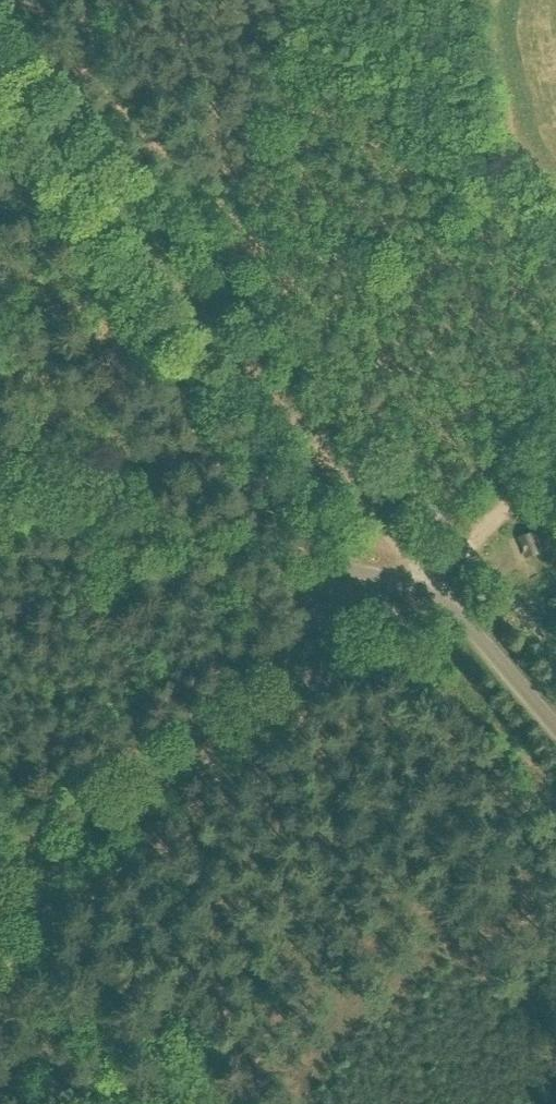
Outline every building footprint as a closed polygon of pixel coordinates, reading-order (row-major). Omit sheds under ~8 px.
[(542,552),(535,532),(517,539),(525,559),(542,552)]
